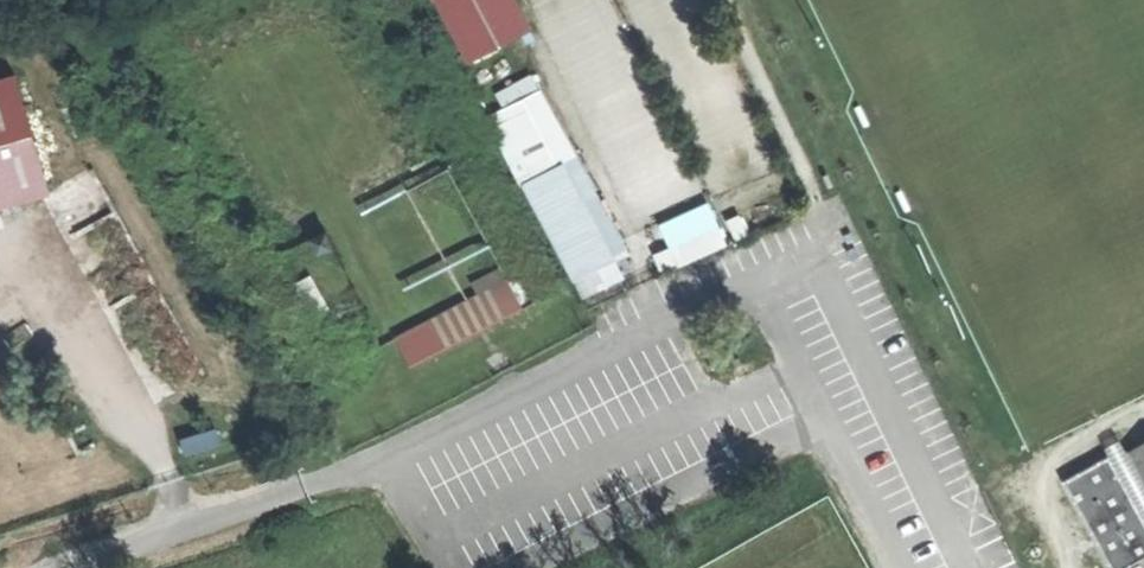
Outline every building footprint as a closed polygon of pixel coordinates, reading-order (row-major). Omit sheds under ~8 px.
[(513,0),(431,0),(463,61),(528,27),(513,0)] [(0,78),(0,209),(60,194),(29,71),(0,78)] [(541,91),(523,101),(559,169),(610,263),(628,254),(541,91)] [(489,119),(525,187),(559,169),(523,101),(489,119)] [(525,187),(584,297),(618,279),(610,263),(559,169),(525,187)] [(478,286),(506,278),(503,266),(475,274),(478,286)] [(522,281),(510,286),(523,311),(534,306),(522,281)] [(510,286),(508,282),(431,322),(445,351),(523,311),(510,286)] [(398,339),(412,368),(445,351),(431,322),(398,339)] [(1114,455),(1119,466),(1136,457),(1133,450),(1126,437),(1109,446),(1114,455)] [(1133,450),(1136,457),(1143,471),(1143,444),(1133,450)] [(1143,561),(1143,513),(1119,466),(1114,455),(1068,479),(1115,567),(1131,567),(1143,561)] [(1136,457),(1119,466),(1143,513),(1143,471),(1136,457)]
